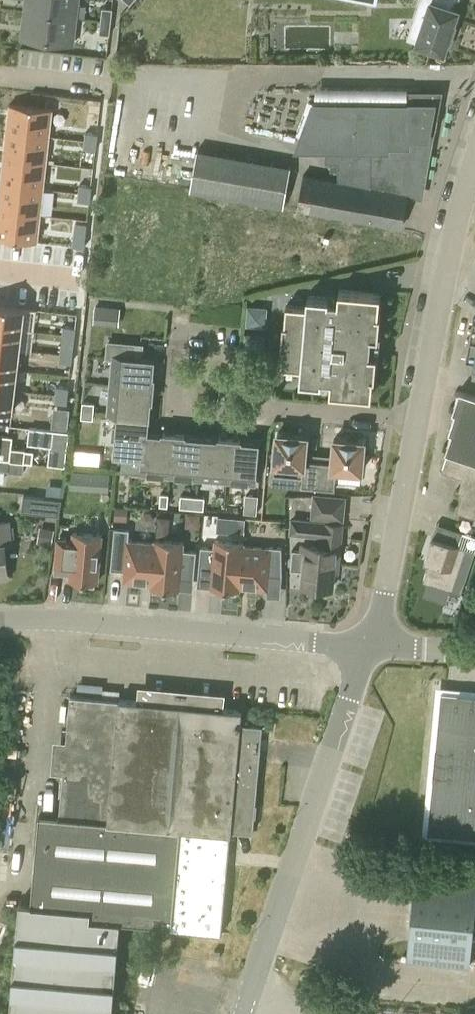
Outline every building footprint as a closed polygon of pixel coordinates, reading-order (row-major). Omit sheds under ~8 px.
[(25,11),(76,17),(78,0),(27,0),(27,1),(28,2),(28,6),(26,6),(26,10),(25,11)] [(418,43),(432,47),(444,51),(458,9),(452,7),(454,0),(432,0),(418,43)] [(113,8),(103,7),(101,20),(111,21),(113,8)] [(23,31),(22,37),(73,43),(76,17),(25,11),(24,26),(25,27),(25,31),(23,31)] [(111,21),(101,20),(99,33),(110,34),(111,23),(111,21)] [(20,49),(19,67),(99,70),(100,52),(20,49)] [(409,102),(313,102),(297,148),(326,148),(326,160),(332,161),(332,168),(339,168),(339,181),(303,174),(297,208),(402,226),(407,194),(419,196),(436,102),(410,102),(409,102)] [(9,103),(6,129),(49,134),(52,107),(9,103)] [(6,129),(3,156),(47,161),(49,134),(6,129)] [(85,131),(84,139),(96,140),(97,132),(85,131)] [(84,139),(83,147),(95,148),(96,140),(84,139)] [(289,167),(202,151),(194,193),(281,209),(289,167)] [(3,156),(1,183),(44,187),(47,161),(3,156)] [(0,189),(0,210),(41,214),(44,187),(1,183),(0,189)] [(79,184),(79,192),(90,193),(91,185),(79,184)] [(79,192),(78,200),(89,201),(90,193),(79,192)] [(38,241),(41,214),(0,210),(0,237),(38,241)] [(325,266),(331,235),(242,219),(237,242),(247,244),(246,252),(325,266)] [(73,238),(73,245),(84,246),(85,239),(73,238)] [(379,312),(381,293),(340,289),(339,302),(329,301),(329,297),(309,295),(308,306),(287,304),(282,365),(302,367),(301,378),(322,380),(322,376),(332,377),(331,389),(372,393),(374,374),(376,374),(378,353),(370,352),(372,333),(380,334),(382,312),(379,312)] [(22,328),(24,307),(0,305),(0,326),(22,328)] [(247,305),(245,326),(266,327),(268,307),(247,305)] [(119,323),(120,309),(96,307),(95,320),(119,323)] [(64,325),(63,333),(74,334),(75,326),(64,325)] [(19,348),(22,328),(0,326),(0,346),(19,348)] [(245,333),(243,353),(264,355),(265,335),(245,333)] [(470,337),(466,357),(474,359),(474,339),(470,337)] [(112,385),(153,389),(154,377),(153,377),(154,360),(141,358),(143,345),(109,342),(107,358),(114,359),(112,385)] [(61,345),(60,353),(72,355),(73,347),(61,345)] [(17,369),(19,348),(0,346),(0,367),(17,369)] [(60,353),(59,361),(71,362),(72,355),(60,353)] [(15,390),(17,369),(0,367),(0,388),(15,390)] [(152,399),(153,389),(112,385),(109,413),(120,414),(149,417),(151,399),(152,399)] [(56,386),(56,394),(68,395),(68,387),(56,386)] [(13,410),(15,390),(0,388),(0,409),(13,410)] [(460,390),(453,411),(455,412),(449,431),(452,432),(446,451),(449,452),(442,471),(468,480),(458,511),(474,517),(474,395),(460,390)] [(56,394),(55,401),(67,403),(68,395),(56,394)] [(93,418),(95,402),(83,401),(82,417),(93,418)] [(148,433),(149,417),(120,414),(117,452),(123,453),(122,470),(144,471),(148,433)] [(65,446),(66,446),(67,430),(30,427),(29,443),(52,445),(53,444),(65,446)] [(167,475),(171,434),(164,433),(163,435),(148,433),(144,471),(144,473),(167,475)] [(317,487),(319,460),(306,459),(308,436),(278,433),(274,473),(303,476),(303,485),(317,487)] [(24,461),(25,449),(12,448),(13,435),(0,434),(0,457),(10,458),(10,460),(24,461)] [(195,478),(199,438),(185,437),(186,435),(171,434),(167,475),(195,478)] [(223,480),(227,439),(219,438),(219,440),(199,438),(195,478),(223,480)] [(319,460),(317,487),(332,488),(334,470),(363,473),(366,441),(335,438),(333,461),(319,460)] [(227,439),(223,480),(255,483),(259,443),(241,442),(241,440),(227,439)] [(87,451),(73,449),(71,462),(85,463),(87,451)] [(9,469),(10,460),(10,458),(0,457),(0,468),(9,469)] [(23,473),(24,461),(10,460),(9,469),(9,472),(23,473)] [(110,473),(98,472),(97,490),(109,491),(110,473)] [(168,505),(169,494),(161,493),(160,505),(168,505)] [(257,514),(259,495),(246,494),(244,512),(257,514)] [(59,514),(62,499),(24,495),(22,510),(59,514)] [(204,508),(205,497),(181,495),(180,506),(204,508)] [(127,521),(128,507),(115,506),(114,520),(127,521)] [(199,525),(198,512),(184,513),(185,526),(199,525)] [(245,518),(236,517),(235,530),(244,531),(245,518)] [(340,549),(342,524),(291,520),(290,534),(325,537),(324,546),(311,545),(310,557),(305,557),(302,585),(332,587),(334,568),(338,568),(339,561),(335,560),(336,548),(340,549)] [(5,544),(11,544),(9,521),(0,522),(0,578),(8,577),(5,544)] [(151,587),(155,540),(155,543),(129,540),(130,529),(115,528),(111,569),(125,570),(124,581),(151,584),(151,587)] [(98,582),(102,535),(73,532),(72,540),(59,539),(57,567),(70,568),(69,580),(81,581),(80,585),(95,586),(95,582),(98,582)] [(468,548),(432,536),(427,551),(432,553),(423,581),(437,586),(436,588),(437,591),(445,594),(448,592),(449,590),(453,591),(468,548)] [(239,590),(243,542),(215,539),(214,547),(201,546),(199,574),(212,575),(211,587),(223,588),(222,592),(237,593),(237,589),(239,590)] [(155,540),(151,587),(154,587),(153,591),(168,592),(168,588),(180,589),(181,577),(194,579),(197,551),(183,549),(184,542),(155,540)] [(243,542),(239,590),(240,590),(240,587),(268,589),(269,574),(282,575),(282,547),(270,545),(270,547),(244,545),(244,542),(243,542)] [(441,691),(427,833),(474,837),(474,694),(441,691)] [(213,697),(150,692),(149,702),(70,695),(59,816),(39,814),(31,901),(19,900),(10,1013),(112,1013),(121,920),(171,925),(171,929),(222,934),(228,865),(231,830),(253,832),(259,763),(263,724),(240,722),(241,710),(212,707),(213,697)] [(474,905),(474,871),(417,865),(410,939),(408,960),(469,966),(474,905)]
